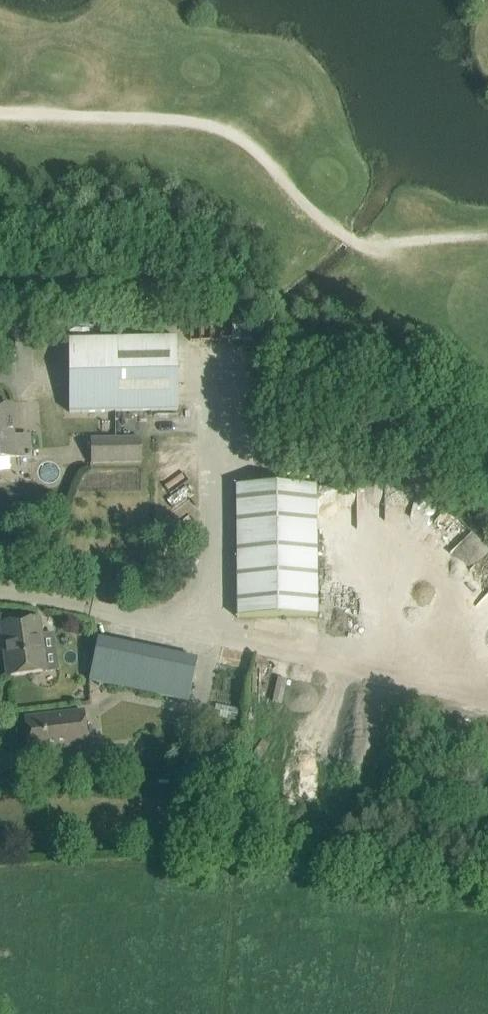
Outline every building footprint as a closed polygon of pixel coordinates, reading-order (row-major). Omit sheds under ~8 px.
[(69,340),(70,411),(177,408),(175,337),(69,340)] [(31,456),(29,436),(14,437),(11,405),(0,406),(0,458),(31,456)] [(145,433),(149,521),(187,519),(183,431),(145,433)] [(92,440),(92,462),(141,461),(140,439),(92,440)] [(317,485),(236,485),(237,616),(318,615),(317,485)] [(39,618),(21,621),(1,624),(3,640),(6,640),(11,675),(42,671),(38,636),(41,635),(39,618)] [(96,632),(87,666),(179,690),(188,656),(96,632)] [(84,711),(45,715),(25,718),(29,751),(87,744),(84,711)]
